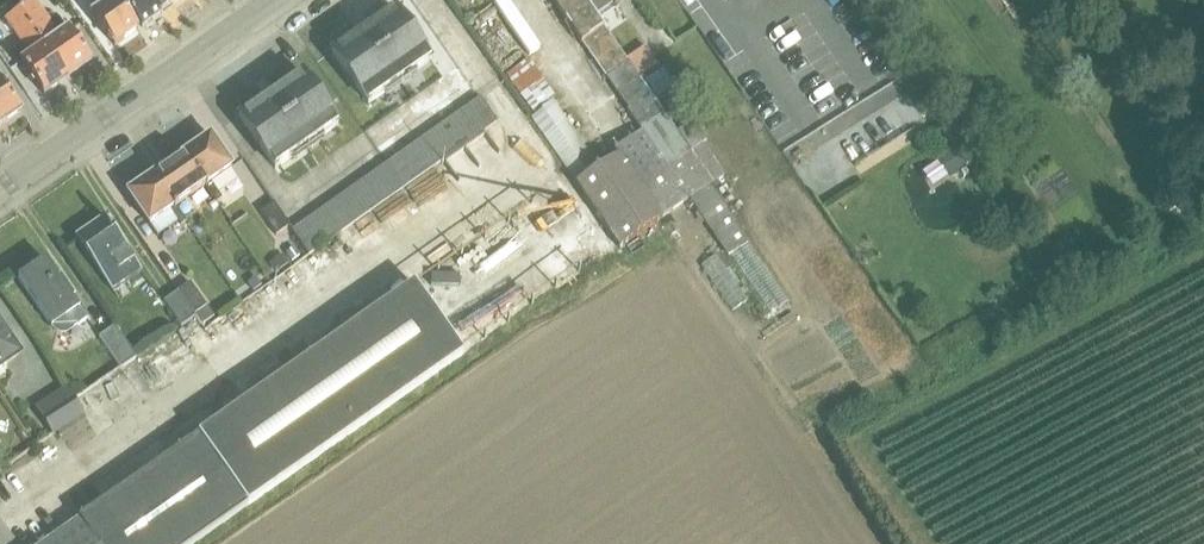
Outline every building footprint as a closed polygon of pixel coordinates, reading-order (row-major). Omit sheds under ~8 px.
[(21,7),(16,0),(15,0),(4,7),(9,15),(6,17),(31,53),(20,61),(33,80),(35,78),(45,93),(69,76),(21,7)] [(69,76),(92,60),(69,26),(62,16),(58,13),(53,12),(48,14),(38,0),(31,0),(21,7),(69,76)] [(101,5),(92,12),(115,44),(139,27),(119,0),(97,0),(101,5)] [(155,0),(125,0),(142,25),(162,11),(155,0)] [(162,11),(178,0),(155,0),(162,11)] [(564,1),(556,6),(555,7),(643,132),(665,117),(639,79),(626,60),(585,1),(584,0),(563,0),(564,1)] [(360,31),(332,50),(370,105),(373,103),(372,101),(429,61),(430,63),(433,61),(395,7),(360,31)] [(626,60),(639,79),(659,65),(654,58),(646,46),(626,60)] [(664,218),(619,156),(600,168),(555,100),(557,99),(530,59),(508,74),(535,114),(531,117),(621,248),(664,218)] [(1067,66),(1053,74),(1062,86),(1071,80),(1075,78),(1067,66)] [(665,67),(643,81),(655,100),(677,86),(665,67)] [(302,71),(239,115),(277,169),(280,167),(280,166),(339,124),(302,71)] [(22,109),(0,78),(0,124),(22,109)] [(389,161),(407,186),(499,122),(482,96),(389,161)] [(665,117),(643,132),(690,200),(729,257),(732,255),(772,313),(788,302),(748,244),(751,242),(711,185),(712,184),(674,130),(667,119),(665,117)] [(674,130),(712,184),(713,185),(726,176),(704,144),(709,141),(693,118),(674,130)] [(619,156),(664,218),(690,200),(643,132),(615,151),(619,156)] [(185,152),(207,185),(218,201),(223,197),(220,192),(240,179),(232,168),(234,167),(211,134),(185,152)] [(959,145),(938,160),(951,179),(962,173),(965,178),(976,171),(959,145)] [(155,172),(178,205),(207,185),(185,152),(155,172)] [(407,186),(389,161),(293,229),(310,254),(312,252),(407,186)] [(178,205),(155,172),(129,190),(151,223),(152,222),(160,233),(180,219),(183,223),(188,219),(178,205)] [(275,201),(262,210),(278,233),(290,224),(275,201)] [(105,218),(78,236),(115,290),(144,270),(105,212),(102,214),(105,218)] [(466,267),(492,257),(487,242),(460,252),(466,267)] [(708,249),(690,259),(716,306),(734,296),(708,249)] [(283,251),(268,261),(276,272),(291,263),(283,251)] [(47,257),(19,276),(53,324),(54,327),(56,330),(59,332),(61,332),(62,333),(63,333),(66,333),(68,332),(70,331),(72,330),(76,327),(75,325),(88,316),(73,295),(77,292),(62,271),(58,274),(47,257)] [(419,273),(423,289),(451,283),(447,266),(419,273)] [(180,289),(197,314),(204,323),(216,314),(192,281),(180,289)] [(465,353),(415,282),(40,543),(192,543),(465,353)] [(197,314),(180,289),(167,298),(184,324),(197,314)] [(482,299),(458,315),(466,326),(490,310),(482,299)] [(22,353),(0,323),(0,368),(22,353)] [(116,323),(100,334),(122,366),(138,355),(116,323)] [(66,386),(36,404),(55,433),(85,413),(66,386)]
